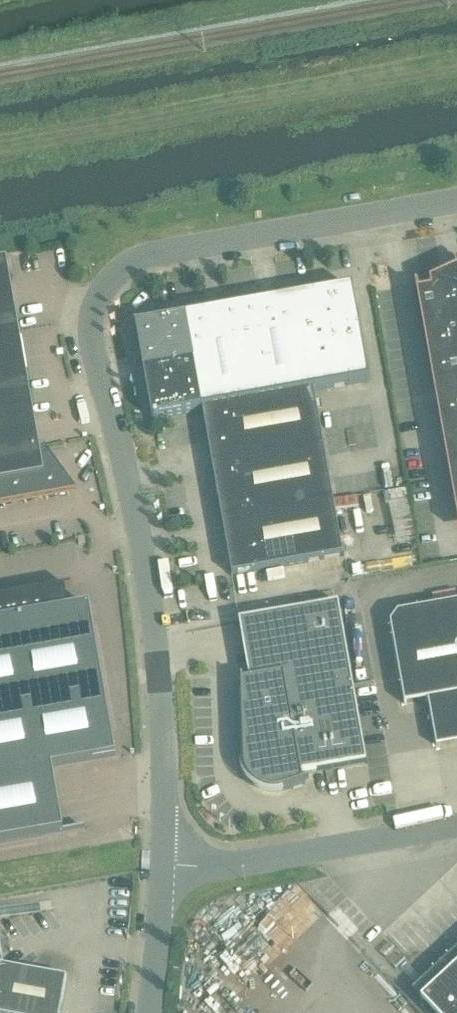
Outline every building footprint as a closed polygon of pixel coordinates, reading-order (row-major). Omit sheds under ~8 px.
[(44,452),(45,455),(40,456),(7,264),(0,265),(0,510),(76,496),(45,452),(44,452)] [(415,288),(430,370),(442,367),(456,365),(456,273),(430,285),(431,293),(419,295),(417,288),(415,288)] [(315,296),(296,299),(313,392),(314,392),(368,382),(353,295),(352,290),(315,296)] [(241,309),(258,402),(313,392),(296,299),(241,309)] [(186,319),(195,366),(203,412),(258,402),(241,309),(186,319)] [(135,328),(143,375),(195,366),(186,319),(135,328)] [(430,370),(437,410),(450,408),(456,407),(456,365),(442,367),(430,370)] [(152,421),(202,412),(203,412),(195,366),(143,375),(152,421)] [(202,412),(212,467),(323,448),(314,392),(313,392),(258,402),(203,412),(202,412)] [(437,410),(444,451),(456,449),(456,407),(450,408),(437,410)] [(212,467),(222,522),(333,503),(323,448),(212,467)] [(444,451),(452,492),(456,491),(456,449),(444,451)] [(333,503),(222,522),(232,577),(343,557),(333,503)] [(63,835),(52,770),(116,759),(89,608),(68,611),(65,593),(71,592),(70,589),(0,601),(0,846),(63,835)] [(397,615),(390,626),(404,707),(428,702),(436,747),(437,746),(437,744),(456,741),(456,604),(397,615)] [(338,606),(239,624),(249,683),(242,684),(242,677),(240,677),(244,764),(244,767),(244,770),(245,772),(246,775),(247,777),(248,779),(249,781),(251,783),(253,785),(255,787),(257,789),(259,790),(262,791),(264,792),(267,793),(269,793),(274,793),(277,793),(280,793),(282,792),(305,784),(305,783),(302,783),(301,776),(366,764),(338,606)] [(421,1004),(430,1012),(456,1012),(456,947),(454,949),(456,951),(453,955),(451,952),(440,962),(442,964),(439,968),(437,966),(426,975),(428,978),(426,980),(435,990),(421,1004)] [(67,980),(4,968),(0,949),(0,1012),(61,1012),(67,980)] [(411,994),(421,1004),(435,990),(426,980),(411,994)]
